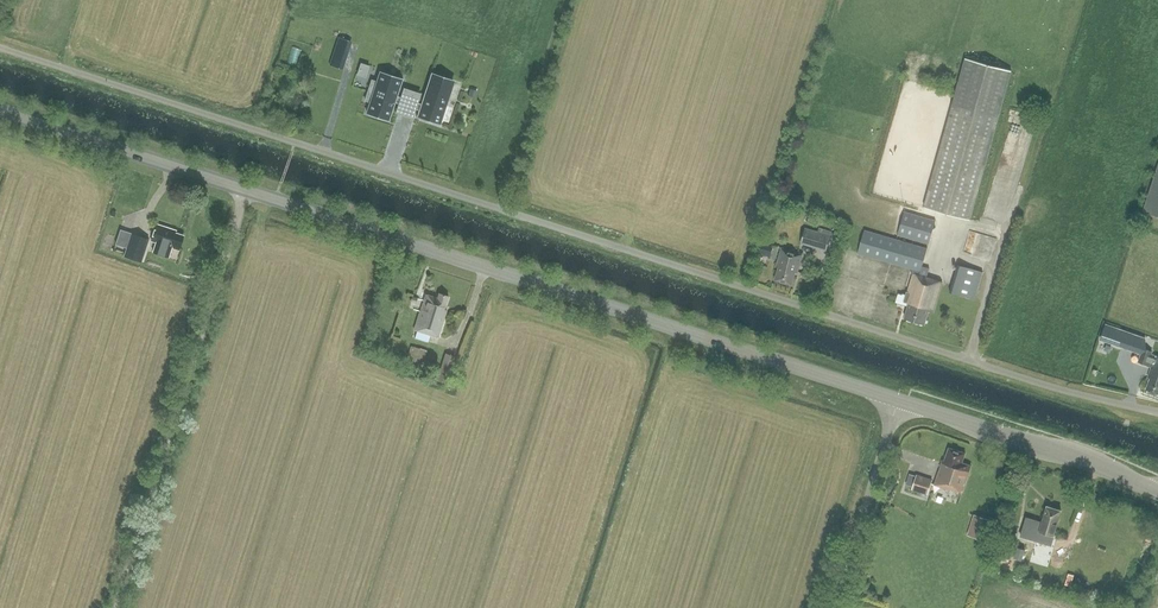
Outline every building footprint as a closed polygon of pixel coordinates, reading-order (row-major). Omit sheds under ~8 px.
[(340,36),(331,63),(344,68),(354,41),(340,36)] [(970,220),(986,162),(1011,70),(966,58),(924,207),(970,220)] [(361,62),(359,75),(369,76),(371,64),(361,62)] [(367,112),(390,119),(395,102),(407,106),(409,100),(397,96),(403,79),(380,71),(377,82),(372,80),(365,100),(370,102),(367,112)] [(448,99),(425,92),(421,103),(409,100),(407,106),(419,110),(417,116),(440,124),(448,99)] [(1143,212),(1157,217),(1157,165),(1143,212)] [(908,306),(905,318),(925,324),(928,312),(933,313),(942,284),(926,279),(930,268),(922,266),(936,220),(905,211),(898,235),(897,239),(865,230),(858,253),(913,270),(912,273),(913,274),(907,295),(903,293),(903,295),(898,293),(895,302),(908,306)] [(179,249),(183,236),(169,231),(169,228),(157,224),(151,240),(179,249)] [(818,232),(806,228),(801,244),(827,252),(833,232),(819,228),(818,232)] [(141,262),(149,239),(120,230),(116,242),(128,246),(124,256),(141,262)] [(757,253),(771,257),(774,245),(760,241),(757,253)] [(798,273),(803,254),(782,248),(776,266),(778,267),(775,280),(792,285),(796,272),(798,273)] [(974,299),(982,272),(958,265),(952,285),(951,285),(949,292),(974,299)] [(445,309),(449,296),(438,293),(437,298),(425,294),(415,329),(438,337),(447,309),(445,309)] [(1119,346),(1125,330),(1105,324),(1100,340),(1119,346)] [(423,369),(425,357),(427,350),(411,346),(406,365),(423,369)] [(1152,355),(1153,352),(1143,348),(1138,362),(1147,365),(1149,359),(1154,361),(1148,377),(1150,378),(1146,390),(1157,395),(1157,357),(1152,355)] [(446,384),(455,356),(446,353),(437,380),(446,384)] [(962,462),(965,453),(949,448),(945,460),(943,459),(935,485),(962,494),(971,465),(962,462)] [(914,484),(917,473),(911,471),(908,482),(914,484)] [(928,494),(932,480),(917,475),(912,489),(928,494)] [(1051,545),(1061,510),(1047,506),(1042,523),(1027,518),(1021,536),(1051,545)] [(986,541),(993,521),(974,514),(968,535),(986,541)] [(1021,560),(1024,550),(1018,548),(1014,558),(1021,560)]
